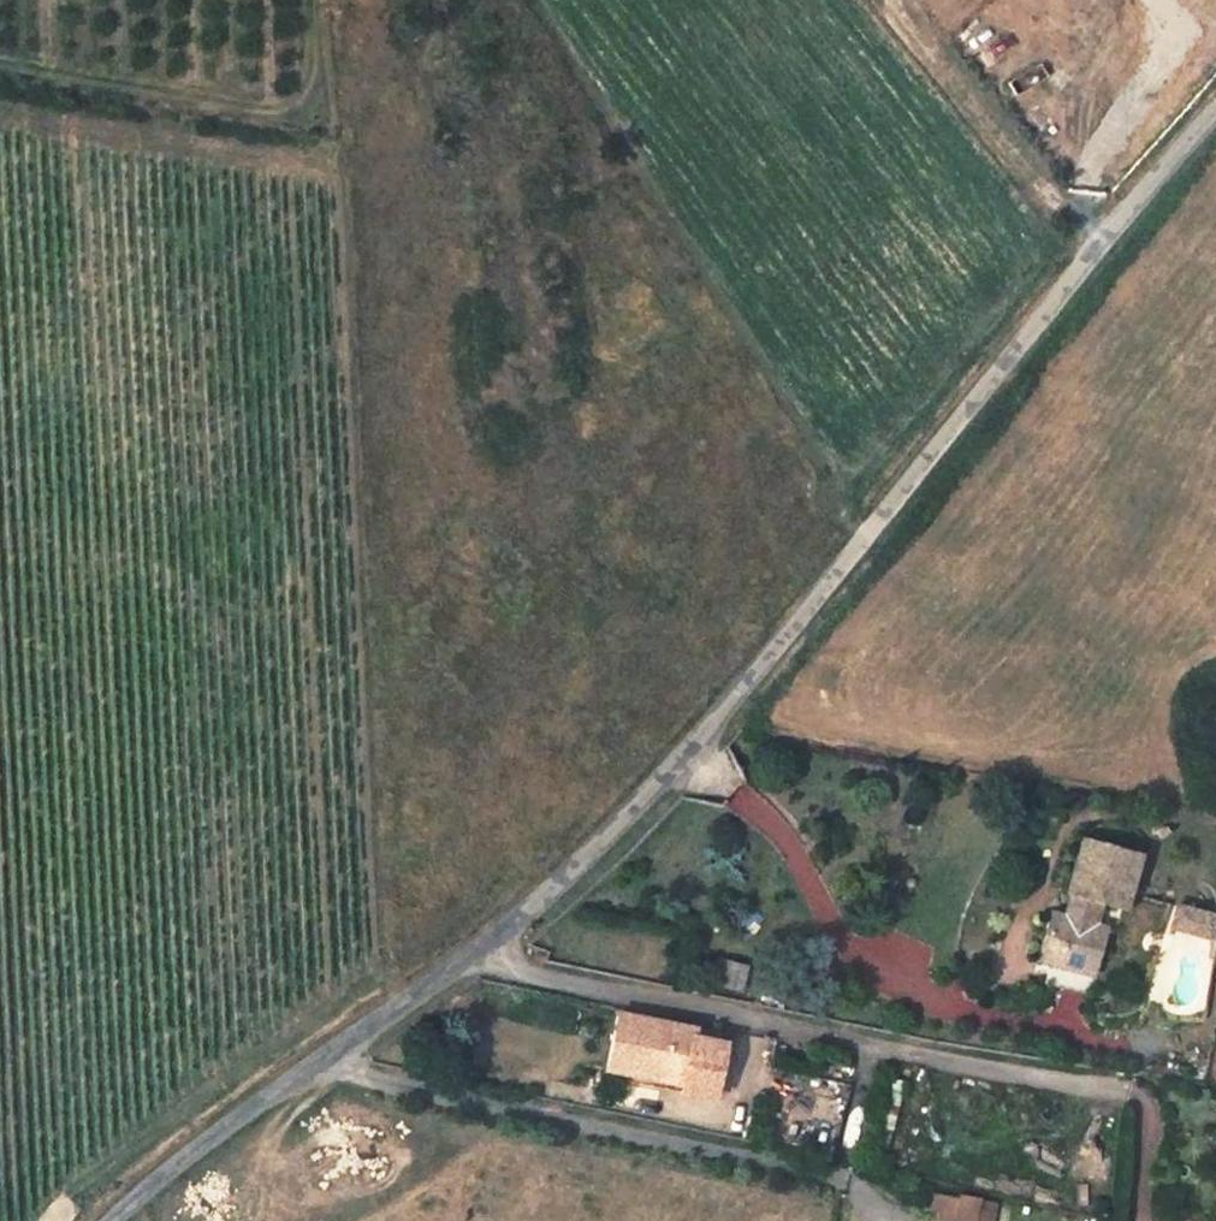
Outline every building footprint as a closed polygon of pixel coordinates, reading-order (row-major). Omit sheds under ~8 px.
[(512,305),(500,293),(489,303),(500,316),(512,305)] [(1132,827),(1079,818),(1062,899),(1050,896),(1042,939),(1096,950),(1107,906),(1094,903),(1099,879),(1113,881),(1117,861),(1126,862),(1132,827)] [(1211,891),(1173,880),(1167,901),(1205,912),(1211,891)] [(702,1008),(629,992),(619,1044),(691,1060),(689,1070),(725,1077),(737,1023),(702,1017),(702,1008)] [(997,1203),(931,1189),(925,1215),(952,1220),(994,1220),(997,1203)]
